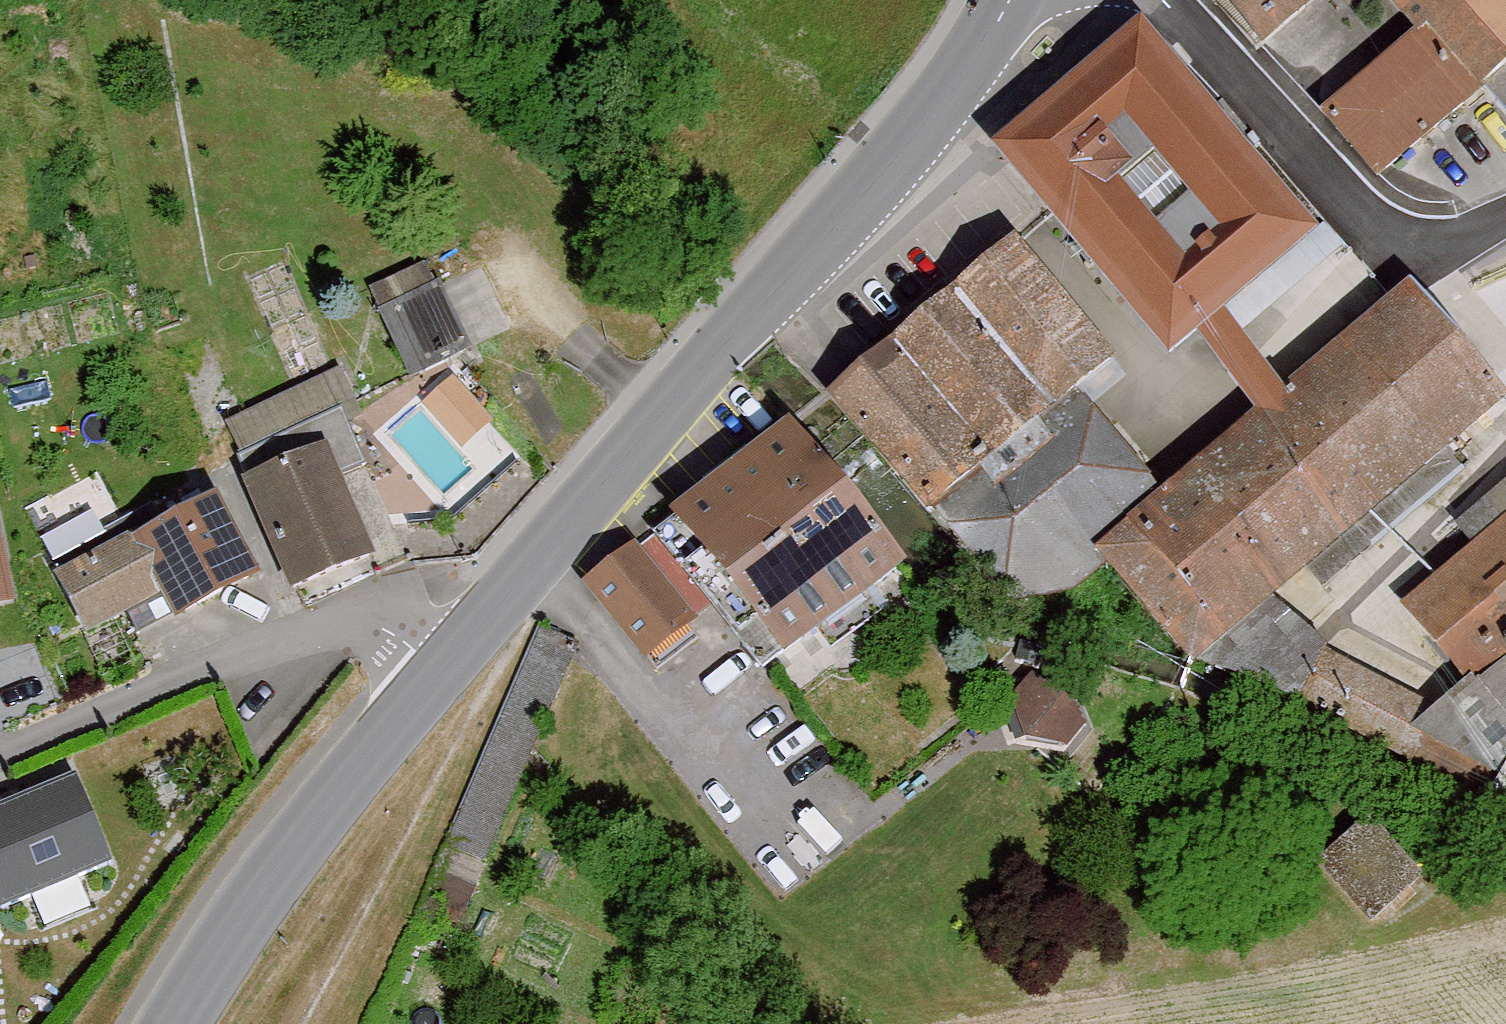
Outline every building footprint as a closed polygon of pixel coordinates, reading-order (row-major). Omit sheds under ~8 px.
[(1244,58),(1312,0),(1195,0),(1244,58)] [(1505,117),(1505,0),(1374,0),(1398,27),(1304,110),(1362,176),(1458,92),(1459,93),(1474,79),(1505,117)] [(1137,361),(1174,330),(1235,415),(1147,481),(1074,400),(927,530),(997,615),(1070,608),(1098,587),(1169,671),(1284,710),(1319,643),(1271,595),(1505,402),(1399,285),(1266,384),(1210,313),(1304,235),(1123,19),(969,149),(1137,361)] [(1042,414),(1111,356),(1006,235),(938,293),(1042,414)] [(438,282),(377,312),(409,375),(469,345),(438,282)] [(968,478),(1042,414),(938,293),(863,357),(968,478)] [(905,531),(968,478),(863,357),(801,410),(905,531)] [(241,482),(292,593),(374,556),(336,474),(362,462),(344,424),(361,416),(341,373),(228,424),(240,452),(235,454),(247,480),(241,482)] [(454,376),(423,403),(463,447),(493,420),(454,376)] [(789,432),(650,527),(749,671),(888,576),(789,432)] [(149,506),(49,559),(88,633),(161,594),(174,619),(258,574),(216,494),(159,524),(149,506)] [(1385,612),(1505,753),(1505,509),(1385,612)] [(16,601),(1,529),(0,530),(0,605),(16,601)] [(687,632),(628,547),(576,582),(635,668),(687,632)] [(1293,717),(1398,762),(1425,697),(1320,653),(1293,717)] [(1069,739),(1088,696),(1038,673),(1019,717),(1069,739)] [(504,751),(521,761),(548,716),(514,696),(494,730),(510,739),(504,751)] [(1,910),(112,860),(74,777),(0,810),(0,906),(1,910)] [(1312,862),(1368,927),(1420,882),(1363,817),(1312,862)]
